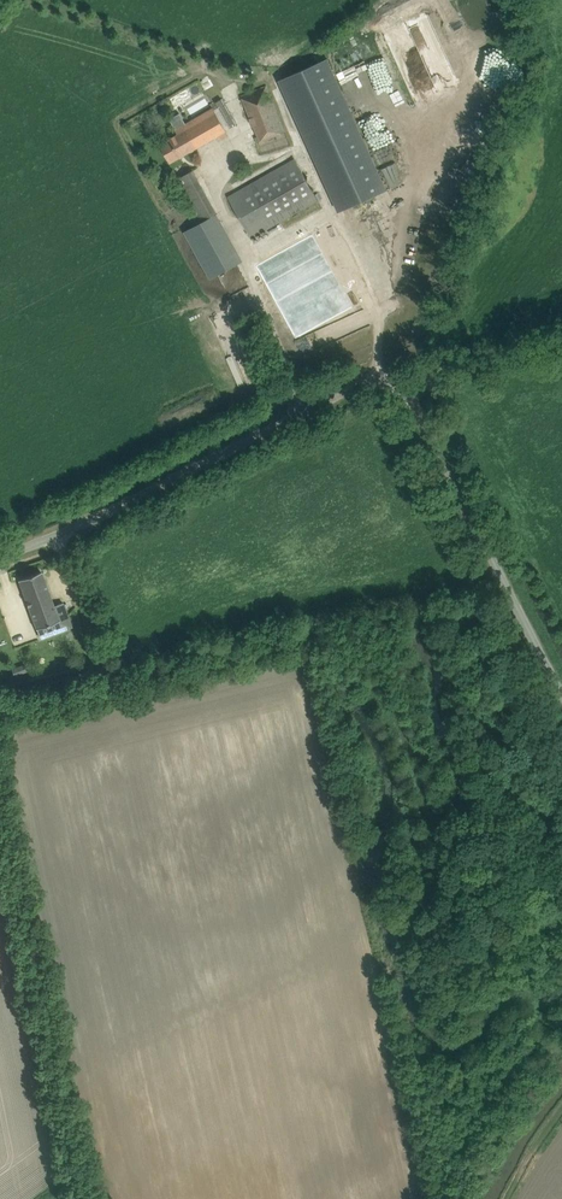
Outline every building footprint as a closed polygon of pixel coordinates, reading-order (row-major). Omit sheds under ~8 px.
[(323,63),(279,84),(340,215),(384,194),(323,63)] [(243,98),(259,142),(284,133),(267,88),(243,98)] [(230,127),(236,124),(222,99),(222,98),(216,102),(218,107),(230,127)] [(168,135),(169,138),(160,143),(171,163),(227,131),(213,107),(175,129),(176,130),(168,135)] [(294,158),(239,190),(228,196),(252,238),(262,232),(318,199),(294,158)] [(384,167),(390,186),(401,183),(395,164),(384,167)] [(177,179),(200,222),(187,230),(212,274),(237,260),(213,216),(217,213),(194,170),(177,179)] [(41,571),(19,579),(37,628),(41,638),(72,626),(68,617),(63,602),(54,605),(41,571)] [(28,671),(25,664),(12,669),(15,676),(28,671)]
